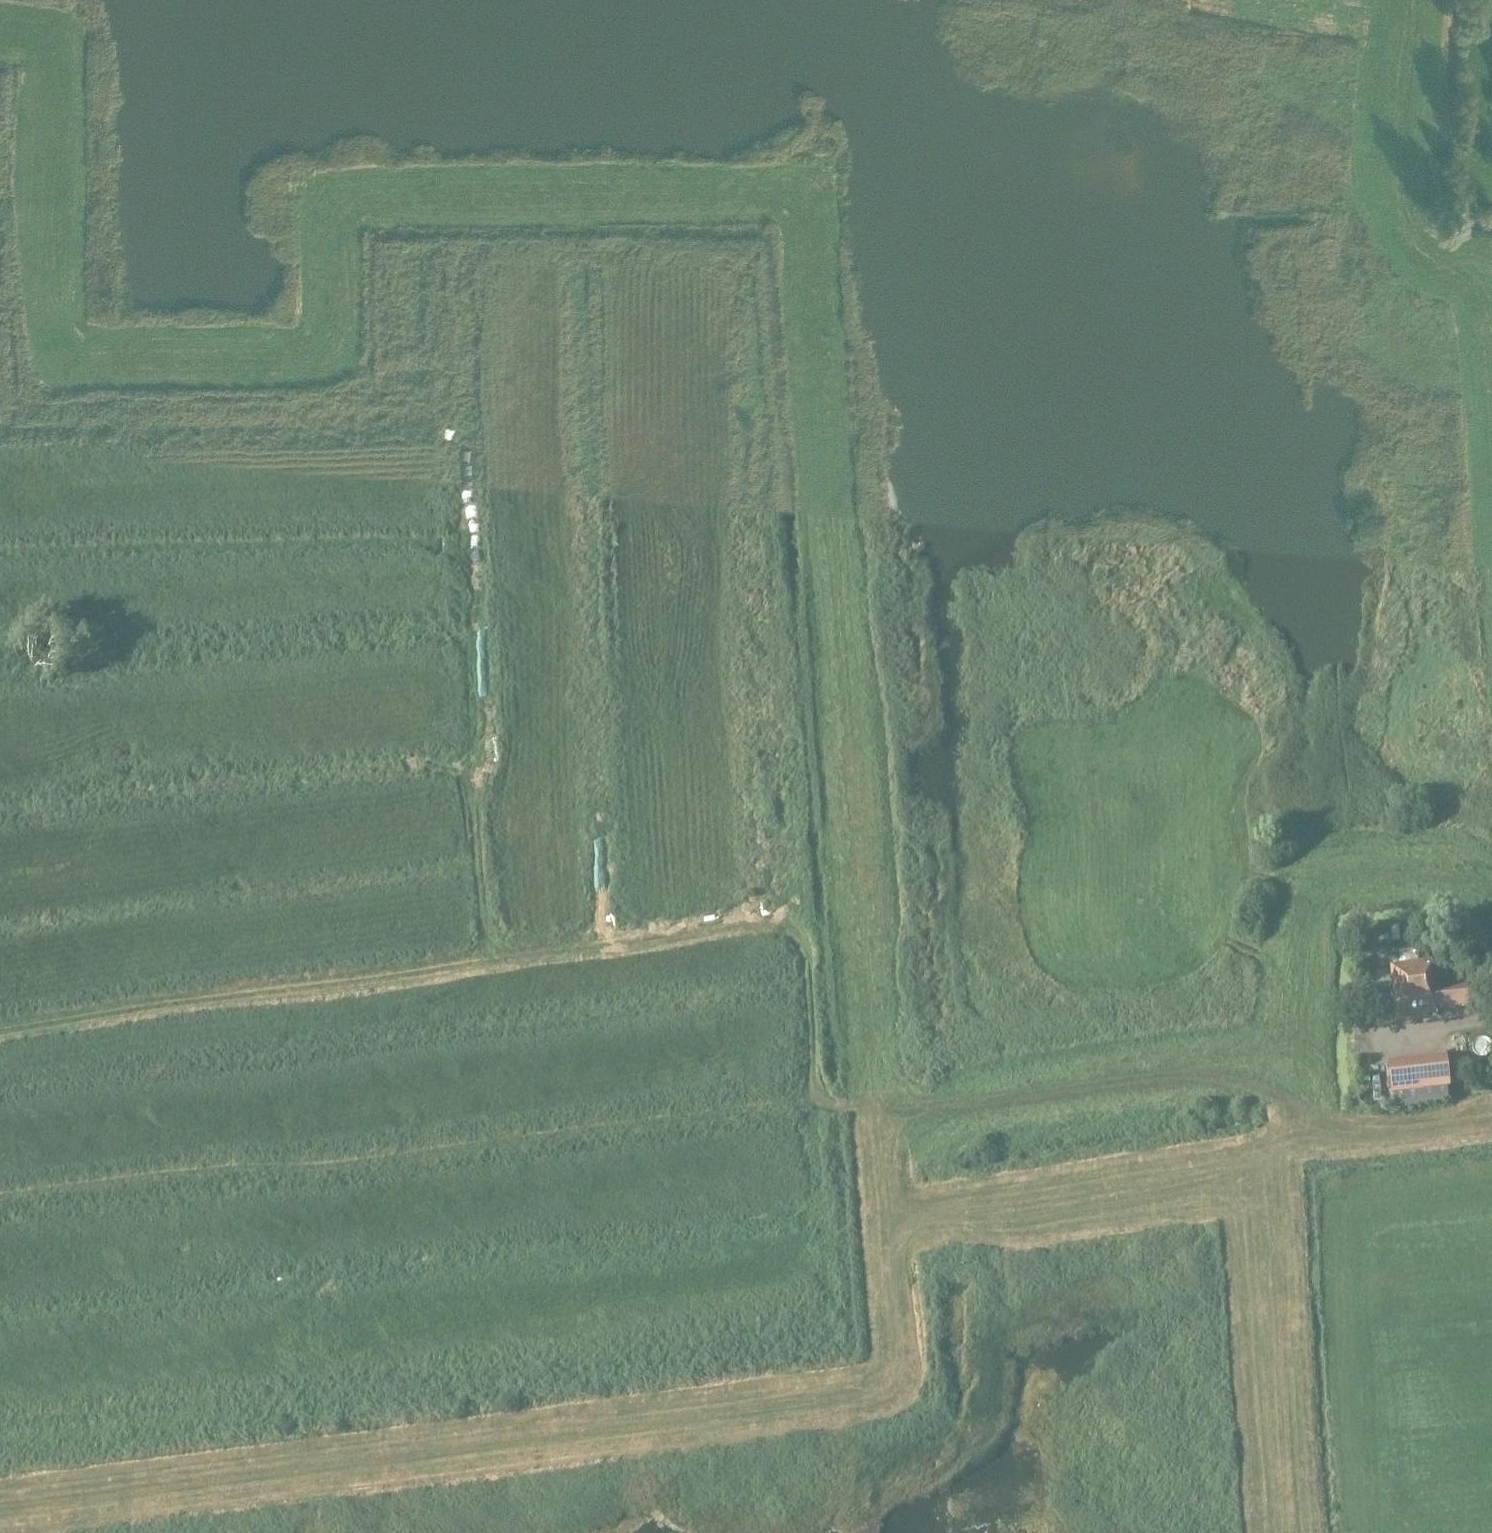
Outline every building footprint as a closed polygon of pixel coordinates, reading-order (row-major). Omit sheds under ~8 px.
[(1376,936),(1392,941),(1396,930),(1380,924),(1376,936)] [(1390,982),(1394,1015),(1394,1019),(1437,1014),(1437,1011),(1468,1007),(1465,984),(1434,987),(1431,962),(1394,966),(1395,981),(1390,982)] [(1446,1055),(1417,1058),(1389,1062),(1394,1098),(1424,1095),(1423,1091),(1450,1088),(1446,1055)]
